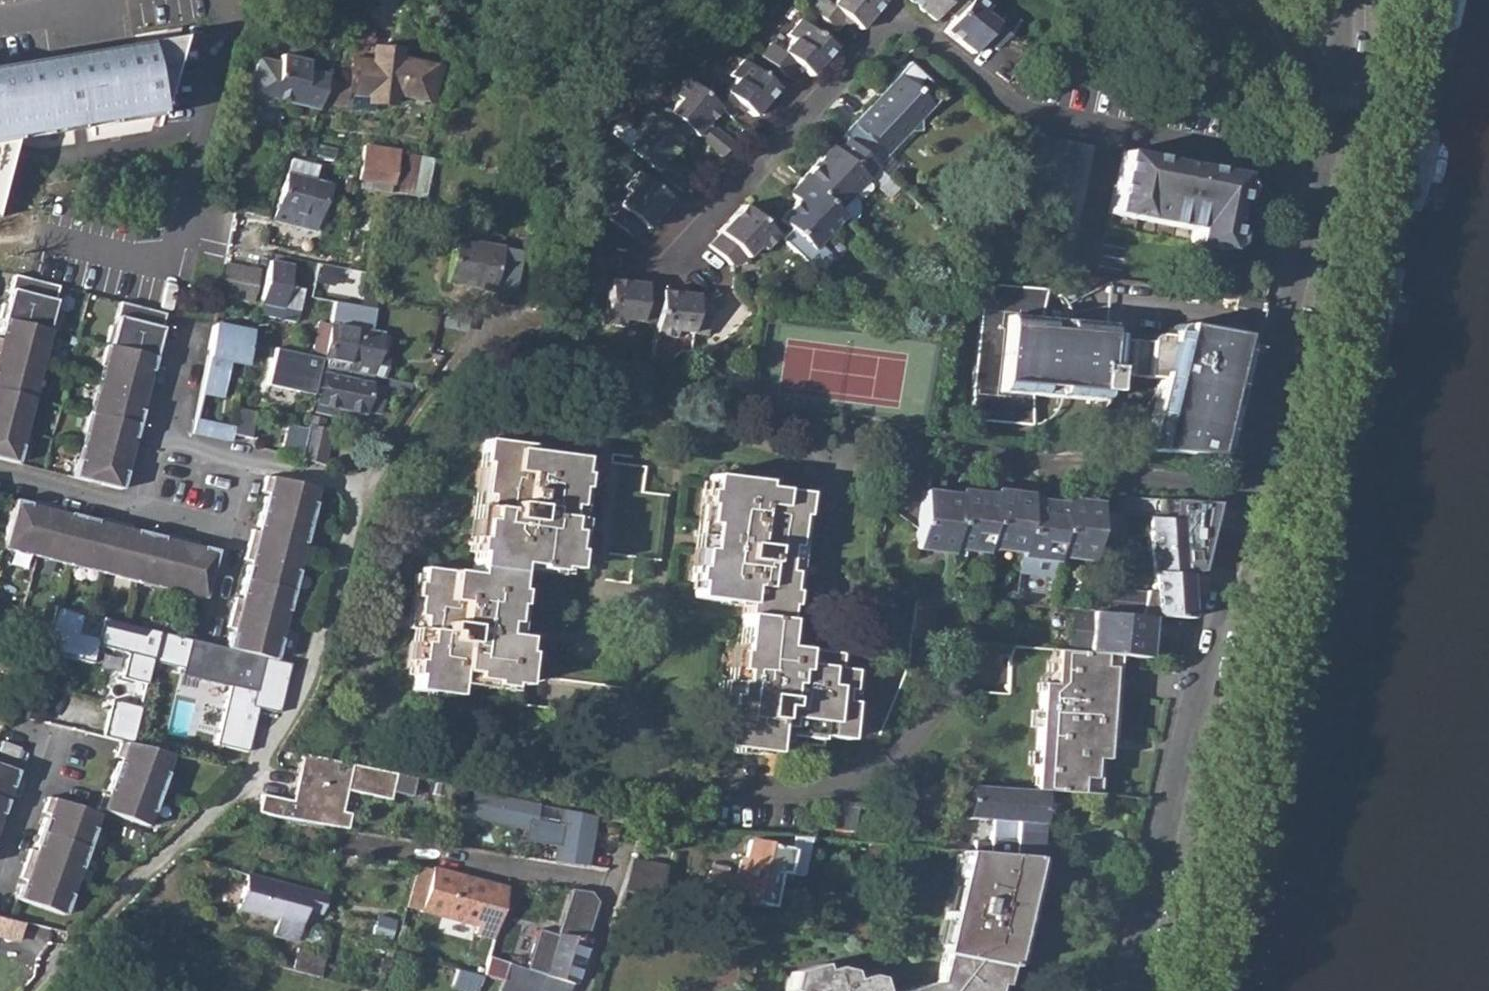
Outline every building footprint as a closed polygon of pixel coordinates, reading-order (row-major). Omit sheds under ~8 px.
[(837,34),(846,23),(856,33),(879,2),(877,0),(837,0),(829,10),(818,1),(810,12),(837,34)] [(950,21),(968,0),(903,0),(930,21),(938,12),(950,21)] [(970,54),(980,43),(990,52),(1011,26),(1000,17),(991,28),(978,16),(982,11),(969,0),(968,0),(950,21),(943,31),(970,54)] [(761,59),(788,79),(797,69),(808,77),(831,49),(797,22),(786,38),(791,42),(780,56),(770,47),(761,59)] [(0,69),(0,143),(6,144),(5,136),(33,131),(34,139),(68,134),(67,125),(79,122),(79,128),(96,124),(96,128),(152,119),(171,37),(0,69)] [(371,63),(351,62),(348,99),(368,101),(372,107),(389,109),(395,104),(396,99),(425,105),(435,71),(399,62),(400,53),(373,50),(371,63)] [(274,102),(317,111),(326,76),(308,71),(310,63),(283,58),(281,64),(273,62),(263,104),(273,105),(274,102)] [(250,101),(263,104),(273,62),(260,59),(250,101)] [(710,87),(702,97),(717,110),(729,119),(737,108),(750,117),(772,88),(739,63),(727,78),(733,83),(722,96),(710,87)] [(879,91),(917,125),(917,120),(929,107),(915,94),(915,84),(920,79),(905,64),(879,91)] [(641,117),(670,139),(678,128),(720,158),(728,145),(704,126),(717,110),(702,97),(681,82),(667,99),(672,104),(663,117),(658,113),(646,110),(641,117)] [(879,91),(849,124),(869,143),(884,156),(906,132),(918,132),(917,125),(879,91)] [(623,151),(676,194),(688,180),(663,160),(677,144),(670,139),(641,117),(627,133),(633,138),(623,151)] [(79,128),(79,122),(67,125),(68,134),(96,128),(96,124),(79,128)] [(844,140),(860,154),(869,143),(849,124),(840,135),(844,140)] [(33,131),(5,136),(6,144),(34,139),(33,131)] [(1041,271),(1069,275),(1093,145),(1027,132),(1022,158),(1060,165),(1041,271)] [(799,178),(834,210),(850,192),(862,180),(875,166),(860,154),(844,140),(834,151),(828,146),(799,178)] [(1192,243),(1224,250),(1239,174),(1123,151),(1110,212),(1195,229),(1192,243)] [(273,224),(311,234),(324,187),(311,184),(314,170),(288,164),(273,224)] [(360,181),(388,185),(391,167),(361,164),(360,181)] [(604,222),(630,241),(640,228),(644,230),(666,200),(630,173),(617,190),(623,196),(604,222)] [(776,219),(810,250),(841,217),(834,210),(799,178),(786,194),(794,201),(776,219)] [(862,180),(850,192),(855,197),(859,197),(866,189),(866,184),(862,180)] [(726,265),(733,266),(753,245),(758,252),(772,237),(738,206),(714,232),(716,234),(705,245),(726,265)] [(446,286),(510,294),(517,252),(452,242),(446,286)] [(317,295),(345,301),(354,266),(344,263),(342,271),(322,267),(317,295)] [(220,298),(256,304),(262,271),(227,265),(220,298)] [(260,317),(296,323),(302,290),(288,288),(291,267),(269,265),(260,317)] [(51,333),(53,323),(58,301),(55,301),(58,288),(12,277),(6,306),(3,305),(0,314),(0,320),(2,321),(51,333)] [(621,320),(653,323),(656,291),(657,289),(641,288),(641,284),(604,280),(599,324),(620,327),(621,320)] [(978,315),(972,387),(973,417),(1028,421),(1027,392),(1100,398),(1106,391),(1107,370),(1110,339),(1109,331),(1103,326),(1034,319),(1040,290),(986,285),(978,315)] [(688,334),(704,335),(708,300),(693,298),(693,295),(656,291),(653,323),(649,360),(669,362),(678,354),(687,353),(688,334)] [(113,314),(106,342),(104,347),(138,356),(138,353),(148,310),(119,303),(116,315),(113,314)] [(156,346),(164,314),(148,310),(138,353),(138,356),(153,360),(157,360),(160,347),(156,346)] [(329,330),(358,335),(360,317),(333,313),(329,330)] [(2,321),(0,329),(0,335),(7,337),(6,341),(0,340),(0,355),(39,365),(42,351),(46,352),(51,333),(2,321)] [(1219,449),(1240,355),(1241,355),(1249,349),(1251,339),(1244,327),(1234,322),(1223,323),(1214,332),(1172,327),(1168,330),(1167,336),(1150,335),(1147,336),(1145,342),(1128,340),(1124,371),(1124,376),(1157,380),(1142,449),(1225,455),(1224,450),(1219,449)] [(202,395),(223,398),(230,362),(245,364),(251,333),(214,327),(202,395)] [(369,378),(371,378),(380,340),(358,335),(329,330),(324,362),(321,361),(320,367),(326,368),(369,378)] [(1110,339),(1107,370),(1124,371),(1128,340),(1110,339)] [(100,380),(130,389),(138,356),(104,347),(100,366),(103,367),(100,380)] [(0,355),(0,391),(34,399),(39,378),(35,377),(39,365),(0,355)] [(138,356),(130,389),(148,393),(152,378),(140,376),(141,372),(149,374),(153,360),(138,356)] [(271,395),(307,403),(315,365),(278,357),(271,395)] [(320,367),(312,405),(317,407),(326,368),(320,367)] [(317,407),(360,416),(361,413),(379,417),(387,382),(371,378),(369,378),(326,368),(317,407)] [(451,385),(460,391),(470,382),(462,373),(451,385)] [(89,409),(124,417),(130,389),(100,380),(96,393),(93,392),(89,409)] [(752,386),(737,384),(736,396),(751,397),(752,386)] [(133,404),(145,407),(148,393),(130,389),(124,417),(89,409),(88,413),(137,426),(140,411),(132,409),(133,404)] [(22,432),(25,418),(29,419),(34,399),(0,391),(0,426),(22,432)] [(315,414),(359,425),(360,416),(317,407),(315,414)] [(255,415),(237,412),(233,431),(232,437),(250,440),(255,415)] [(137,426),(88,413),(83,433),(86,434),(83,448),(131,461),(135,446),(123,442),(125,438),(133,440),(137,426)] [(321,468),(330,434),(320,432),(322,423),(308,420),(299,461),(321,468)] [(233,431),(198,423),(195,436),(231,444),(232,437),(233,431)] [(17,464),(22,446),(18,445),(22,432),(0,426),(0,460),(17,464)] [(407,694),(450,699),(453,682),(482,685),(482,690),(499,692),(499,687),(515,688),(519,655),(516,653),(517,640),(507,638),(510,608),(513,608),(515,596),(512,595),(514,566),(553,575),(553,571),(569,573),(571,555),(567,554),(576,490),(580,490),(582,475),(577,474),(579,458),(529,452),(529,445),(483,440),(481,463),(485,463),(471,576),(417,569),(410,632),(415,632),(412,664),(408,664),(407,694)] [(131,461),(83,448),(79,461),(76,460),(72,479),(120,490),(124,474),(127,475),(131,461)] [(260,509),(310,521),(315,499),(312,498),(315,486),(267,473),(263,488),(269,490),(268,494),(264,493),(260,509)] [(715,748),(764,754),(767,737),(816,743),(816,739),(845,743),(849,706),(847,706),(850,673),(833,671),(835,656),(779,648),(797,517),(802,519),(805,495),(761,488),(761,482),(709,476),(707,491),(703,491),(701,505),(705,506),(698,570),(693,569),(691,583),(695,583),(693,599),(742,605),(730,684),(722,683),(715,748)] [(956,496),(950,549),(984,553),(986,550),(992,496),(957,492),(956,496)] [(914,549),(949,553),(950,549),(956,496),(923,493),(914,549)] [(986,550),(1019,554),(1026,502),(1026,496),(991,493),(992,496),(986,550)] [(37,555),(48,506),(35,502),(33,514),(27,512),(28,505),(14,501),(2,550),(23,555),(24,552),(37,555)] [(1113,520),(1128,521),(1129,502),(1114,501),(1113,520)] [(1019,559),(1054,563),(1055,559),(1061,506),(1026,502),(1019,554),(1019,559)] [(1061,506),(1055,559),(1090,563),(1091,546),(1111,548),(1113,520),(1096,518),(1097,507),(1062,502),(1061,506)] [(48,506),(37,555),(50,558),(48,561),(70,567),(81,519),(67,515),(65,523),(60,522),(63,510),(48,506)] [(249,542),(297,554),(301,540),(305,541),(310,521),(260,509),(257,523),(261,523),(259,528),(253,527),(249,542)] [(103,572),(116,524),(101,520),(98,531),(92,530),(94,522),(81,519),(70,567),(89,572),(90,569),(103,572)] [(1159,615),(1187,617),(1180,526),(1180,524),(1145,522),(1150,568),(1134,568),(1133,592),(1109,589),(1107,610),(1149,614),(1159,615)] [(135,584),(147,535),(134,532),(132,540),(127,539),(130,527),(116,524),(103,572),(116,576),(116,579),(135,584)] [(169,589),(182,541),(167,537),(164,549),(159,547),(161,539),(147,535),(135,584),(156,589),(157,586),(169,589)] [(203,601),(215,553),(200,549),(198,557),(194,556),(197,545),(182,541),(169,589),(183,592),(182,595),(203,601)] [(244,576),(292,588),(298,568),(294,567),(297,554),(249,542),(245,557),(251,558),(250,562),(247,562),(244,576)] [(232,609),(280,621),(283,608),(287,609),(292,588),(244,576),(240,591),(243,592),(242,597),(235,595),(232,609)] [(97,642),(99,636),(80,631),(85,611),(55,604),(44,647),(93,659),(97,642)] [(228,646),(274,658),(280,636),(276,635),(280,621),(232,609),(228,624),(235,626),(234,630),(232,630),(228,646)] [(1121,656),(1144,659),(1149,614),(1107,610),(1104,610),(1092,609),(1087,653),(1121,656)] [(1159,615),(1149,614),(1144,659),(1154,660),(1159,615)] [(99,636),(97,642),(130,651),(124,676),(148,682),(154,659),(161,630),(104,615),(99,636)] [(279,711),(291,662),(274,658),(228,646),(161,630),(154,659),(184,666),(183,672),(232,684),(218,742),(248,749),(259,705),(279,711)] [(1043,795),(1097,798),(1100,762),(1105,762),(1106,741),(1116,741),(1119,683),(1121,656),(1087,653),(1016,646),(1014,676),(1012,697),(987,696),(979,791),(1043,795)] [(141,706),(113,699),(104,734),(132,741),(141,706)] [(108,778),(156,796),(163,776),(159,774),(167,755),(118,743),(113,758),(118,760),(117,766),(113,764),(108,778)] [(391,776),(297,755),(287,804),(257,797),(253,815),(269,820),(342,831),(345,816),(336,814),(340,792),(385,802),(391,776)] [(0,767),(0,802),(3,803),(8,805),(13,790),(8,789),(15,773),(0,767)] [(94,810),(141,827),(146,815),(149,816),(156,796),(108,778),(104,791),(108,793),(106,798),(99,795),(94,810)] [(1032,859),(1039,860),(1040,858),(1043,795),(979,791),(969,790),(967,813),(961,812),(959,829),(941,827),(940,852),(961,854),(1032,859)] [(467,807),(453,804),(447,831),(469,834),(472,819),(524,830),(521,843),(555,849),(552,863),(582,868),(585,848),(582,848),(588,818),(562,812),(559,827),(532,821),(535,807),(470,793),(467,807)] [(37,833),(84,851),(90,834),(91,829),(87,828),(92,816),(46,799),(40,813),(46,816),(45,820),(42,819),(37,833)] [(540,804),(538,816),(558,820),(560,807),(540,804)] [(816,828),(851,833),(853,810),(818,807),(816,828)] [(84,851),(37,833),(32,848),(35,849),(33,853),(27,851),(22,865),(69,882),(74,869),(78,871),(84,851)] [(775,874),(784,876),(788,852),(749,845),(746,863),(739,863),(736,880),(710,874),(705,896),(767,908),(775,874)] [(805,854),(788,852),(784,876),(796,878),(801,876),(805,854)] [(1032,859),(961,854),(938,954),(943,955),(1007,968),(1032,859)] [(619,892),(656,899),(662,867),(629,860),(619,892)] [(69,882),(22,865),(17,880),(23,882),(21,886),(18,885),(13,900),(60,917),(68,896),(64,894),(69,882)] [(489,940),(503,889),(429,868),(416,911),(472,927),(470,934),(489,940)] [(270,937),(291,941),(298,913),(314,916),(320,896),(246,878),(236,913),(273,923),(270,937)] [(527,973),(568,985),(582,941),(575,941),(577,935),(583,936),(593,905),(586,895),(567,892),(554,938),(535,933),(524,972),(527,973)] [(15,944),(20,923),(0,918),(0,940),(15,944)] [(289,974),(317,981),(323,956),(295,949),(289,974)] [(943,955),(937,981),(902,990),(994,990),(995,984),(1003,987),(1007,968),(943,955)] [(483,960),(477,980),(478,979),(499,985),(505,966),(483,960)] [(505,966),(499,985),(497,990),(566,990),(568,985),(527,973),(524,972),(505,966)] [(875,977),(863,975),(851,979),(848,970),(831,967),(821,970),(819,967),(791,975),(789,990),(880,990),(875,977)]
